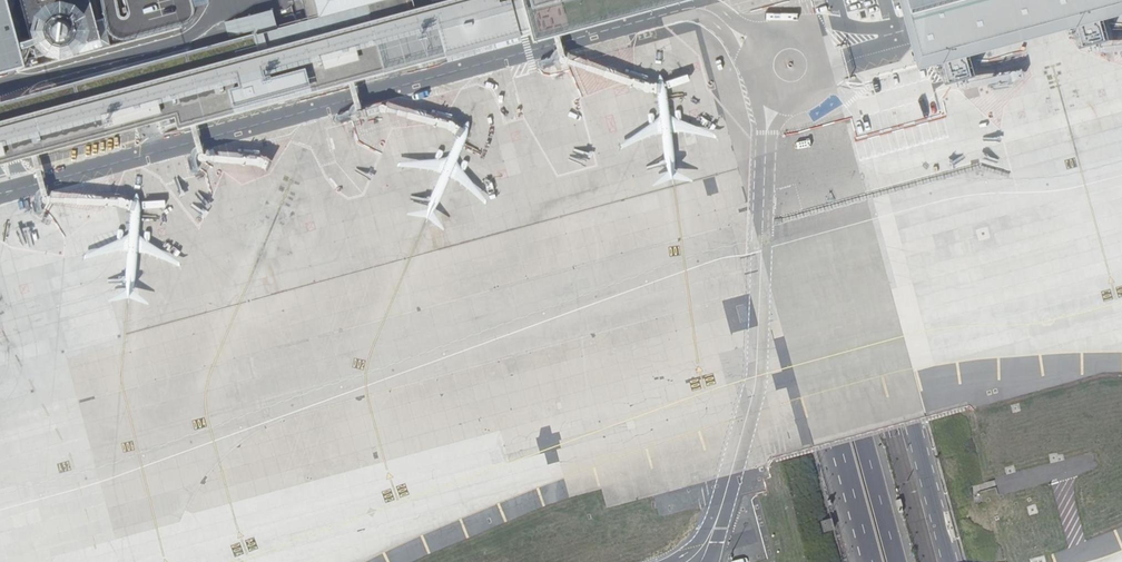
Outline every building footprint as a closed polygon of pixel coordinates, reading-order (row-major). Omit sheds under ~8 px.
[(309,19),(0,103),(0,165),(13,162),(33,157),(43,198),(47,197),(49,196),(38,156),(173,118),(176,129),(190,126),(198,157),(203,156),(203,155),(196,125),(350,84),(357,111),(361,110),(362,109),(355,82),(524,37),(526,44),(555,37),(562,62),(565,61),(568,60),(561,36),(688,0),(303,0),(309,19)] [(29,69),(23,46),(32,44),(31,38),(22,41),(10,0),(0,0),(0,76),(29,69)] [(31,38),(32,44),(35,56),(64,48),(66,56),(109,44),(105,30),(103,20),(95,22),(89,0),(20,0),(31,38)] [(911,28),(921,66),(943,60),(948,80),(958,78),(972,75),(967,53),(1023,38),(1064,27),(1076,24),(1082,44),(1092,42),(1105,39),(1100,17),(1121,11),(1121,0),(903,0),(911,28)]
